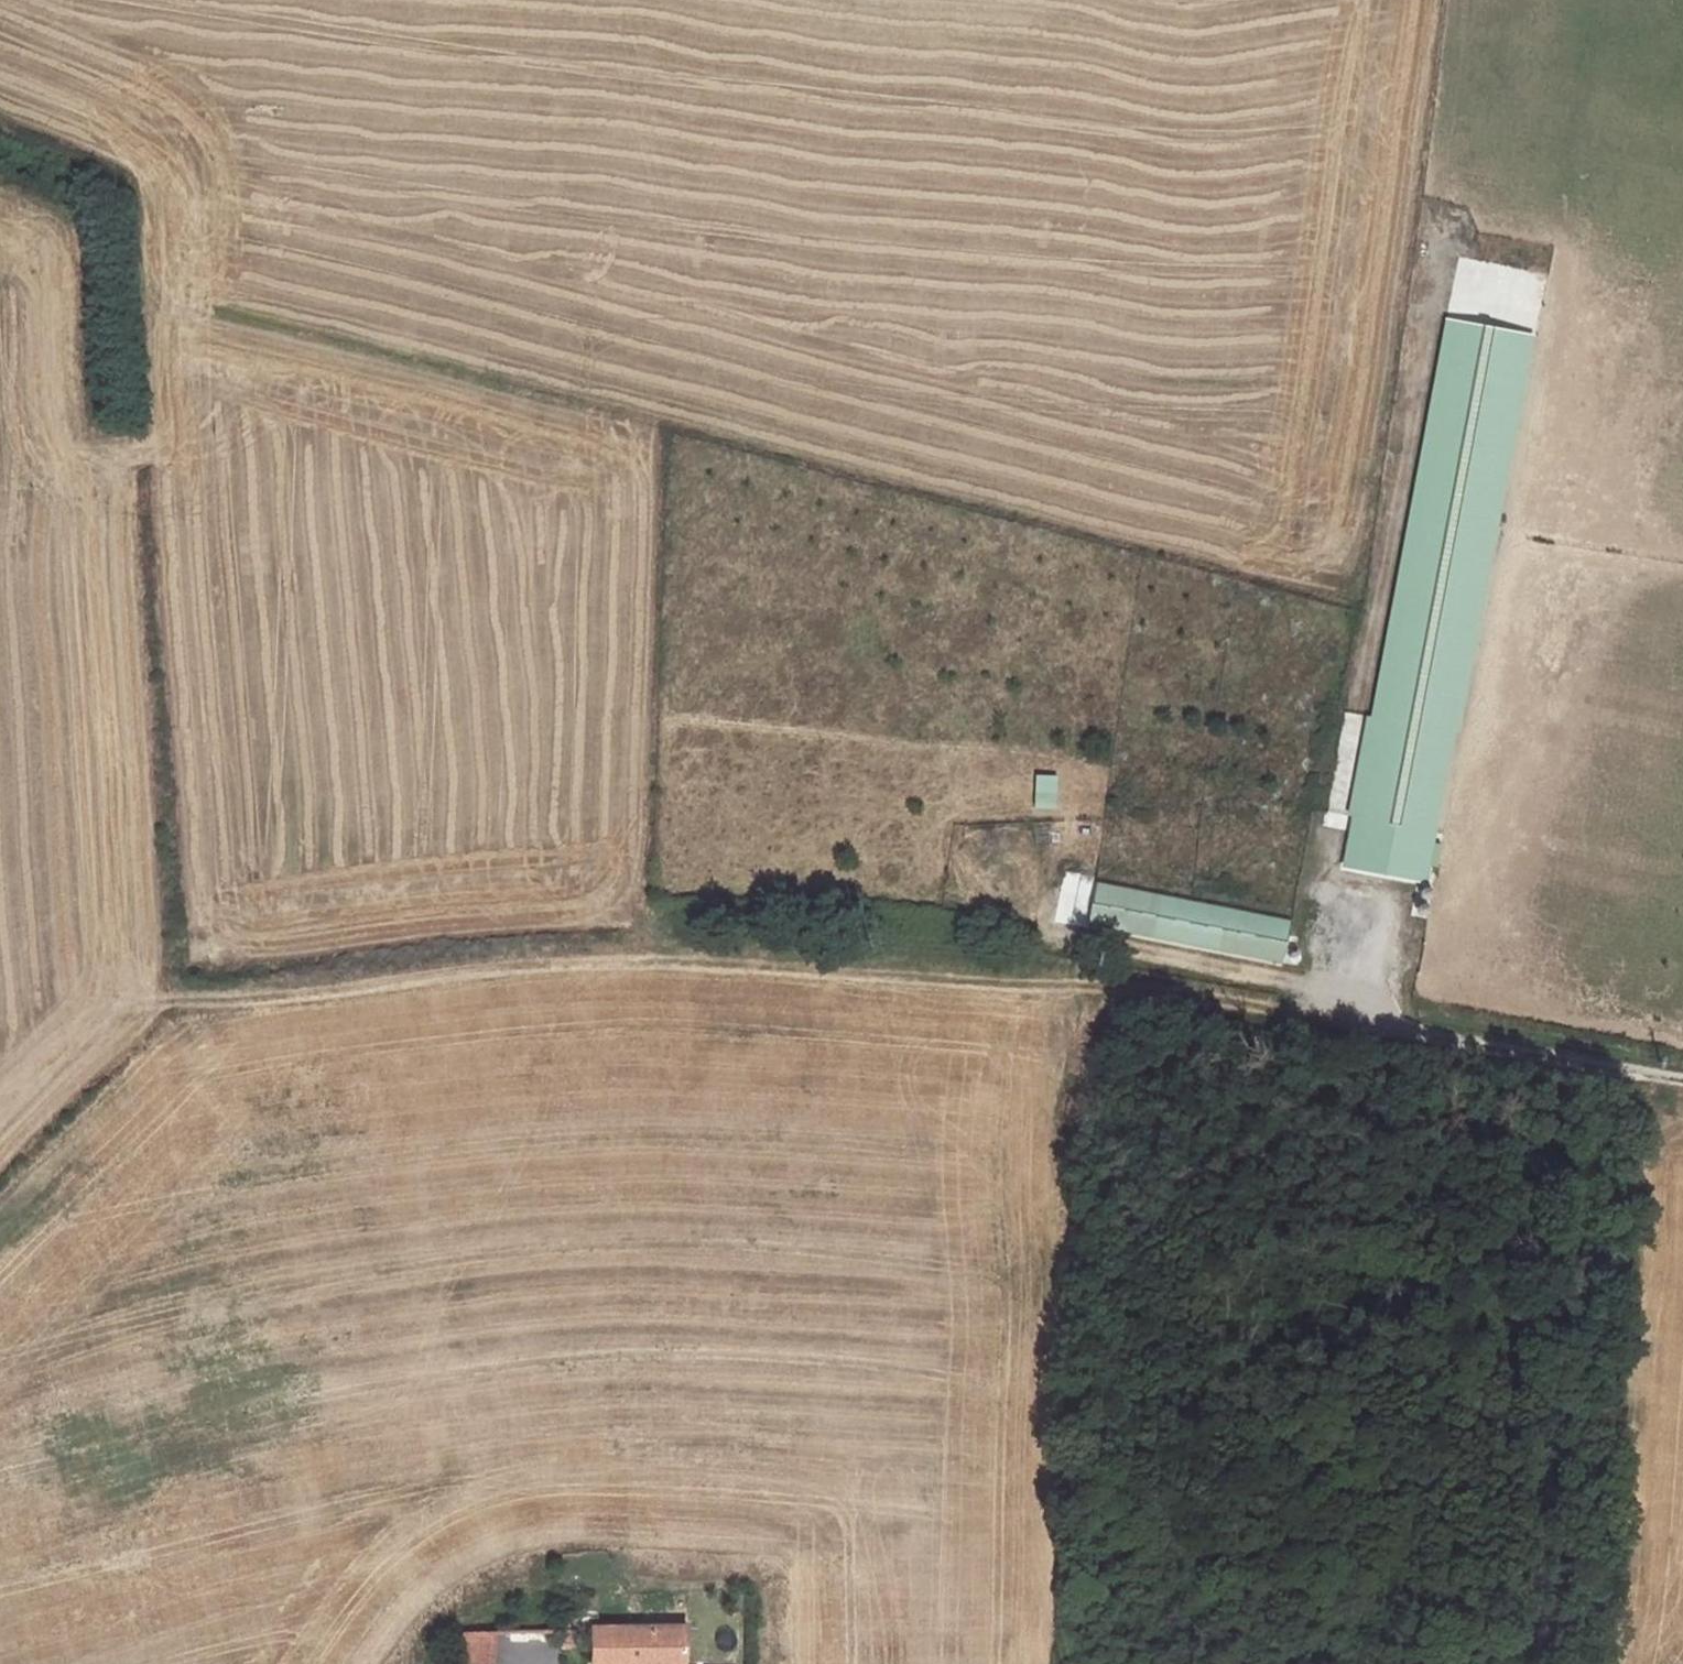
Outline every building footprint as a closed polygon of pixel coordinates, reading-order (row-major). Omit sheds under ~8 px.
[(1496,320),(1503,293),(1539,302),(1545,280),(1462,260),(1450,309),(1496,320)] [(1431,886),(1532,337),(1446,321),(1373,715),(1355,816),(1345,870),(1431,886)] [(1091,870),(1082,912),(1277,954),(1286,912),(1091,870)] [(690,1644),(689,1625),(688,1605),(594,1604),(595,1643),(624,1644),(690,1644)] [(466,1606),(458,1663),(491,1663),(496,1606),(466,1606)] [(690,1644),(624,1644),(624,1654),(690,1653),(690,1644)]
